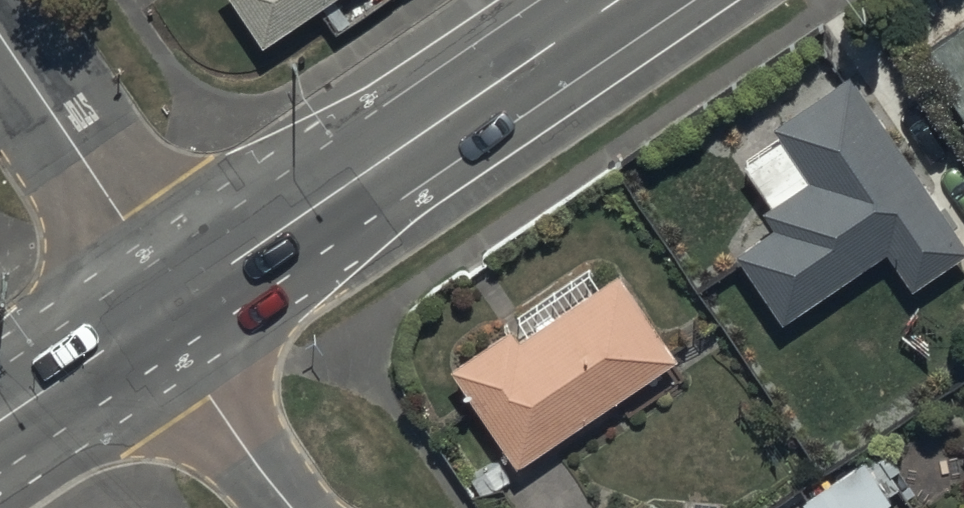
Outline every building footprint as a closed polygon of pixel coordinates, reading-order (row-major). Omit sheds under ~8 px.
[(264,37),(318,0),(240,0),(264,37)] [(924,50),(963,111),(963,24),(924,50)] [(963,245),(963,231),(851,66),(776,117),(784,128),(743,156),(769,195),(763,199),(777,219),(737,246),(784,314),(886,244),(911,281),(963,245)] [(452,359),(517,458),(678,350),(620,262),(518,329),(512,319),(452,359)] [(891,494),(888,489),(899,481),(891,469),(900,463),(887,443),(868,456),(860,445),(797,489),(809,507),(871,507),(891,494)]
